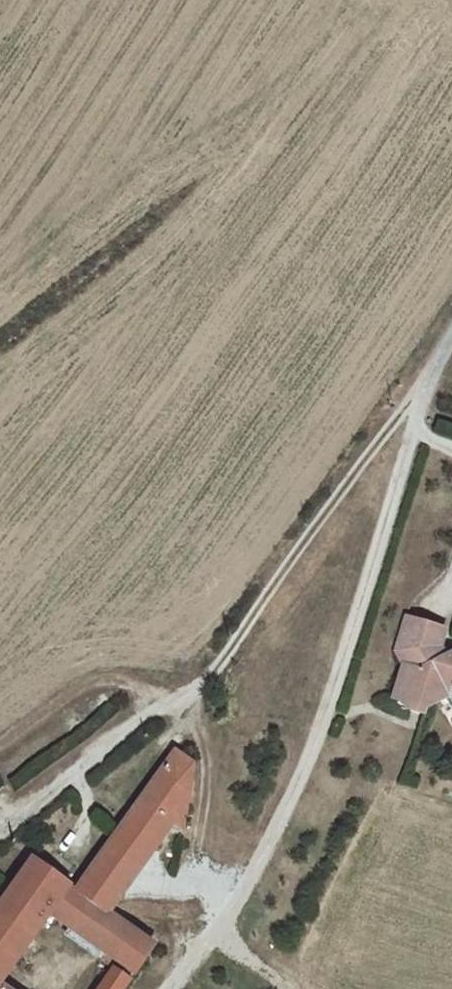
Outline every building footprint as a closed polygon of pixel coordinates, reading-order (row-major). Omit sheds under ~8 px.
[(450,654),(446,657),(440,648),(446,630),(407,617),(397,652),(404,666),(393,699),(403,702),(425,709),(445,699),(448,698),(450,691),(451,690),(451,655),(450,654)] [(425,709),(403,702),(407,710),(424,715),(425,709)] [(175,752),(139,803),(173,824),(183,830),(194,765),(175,752)] [(109,914),(173,824),(139,803),(77,891),(109,914)] [(0,905),(0,984),(53,909),(122,959),(114,970),(113,969),(99,988),(124,988),(154,946),(109,914),(77,891),(68,884),(33,859),(0,905)]
